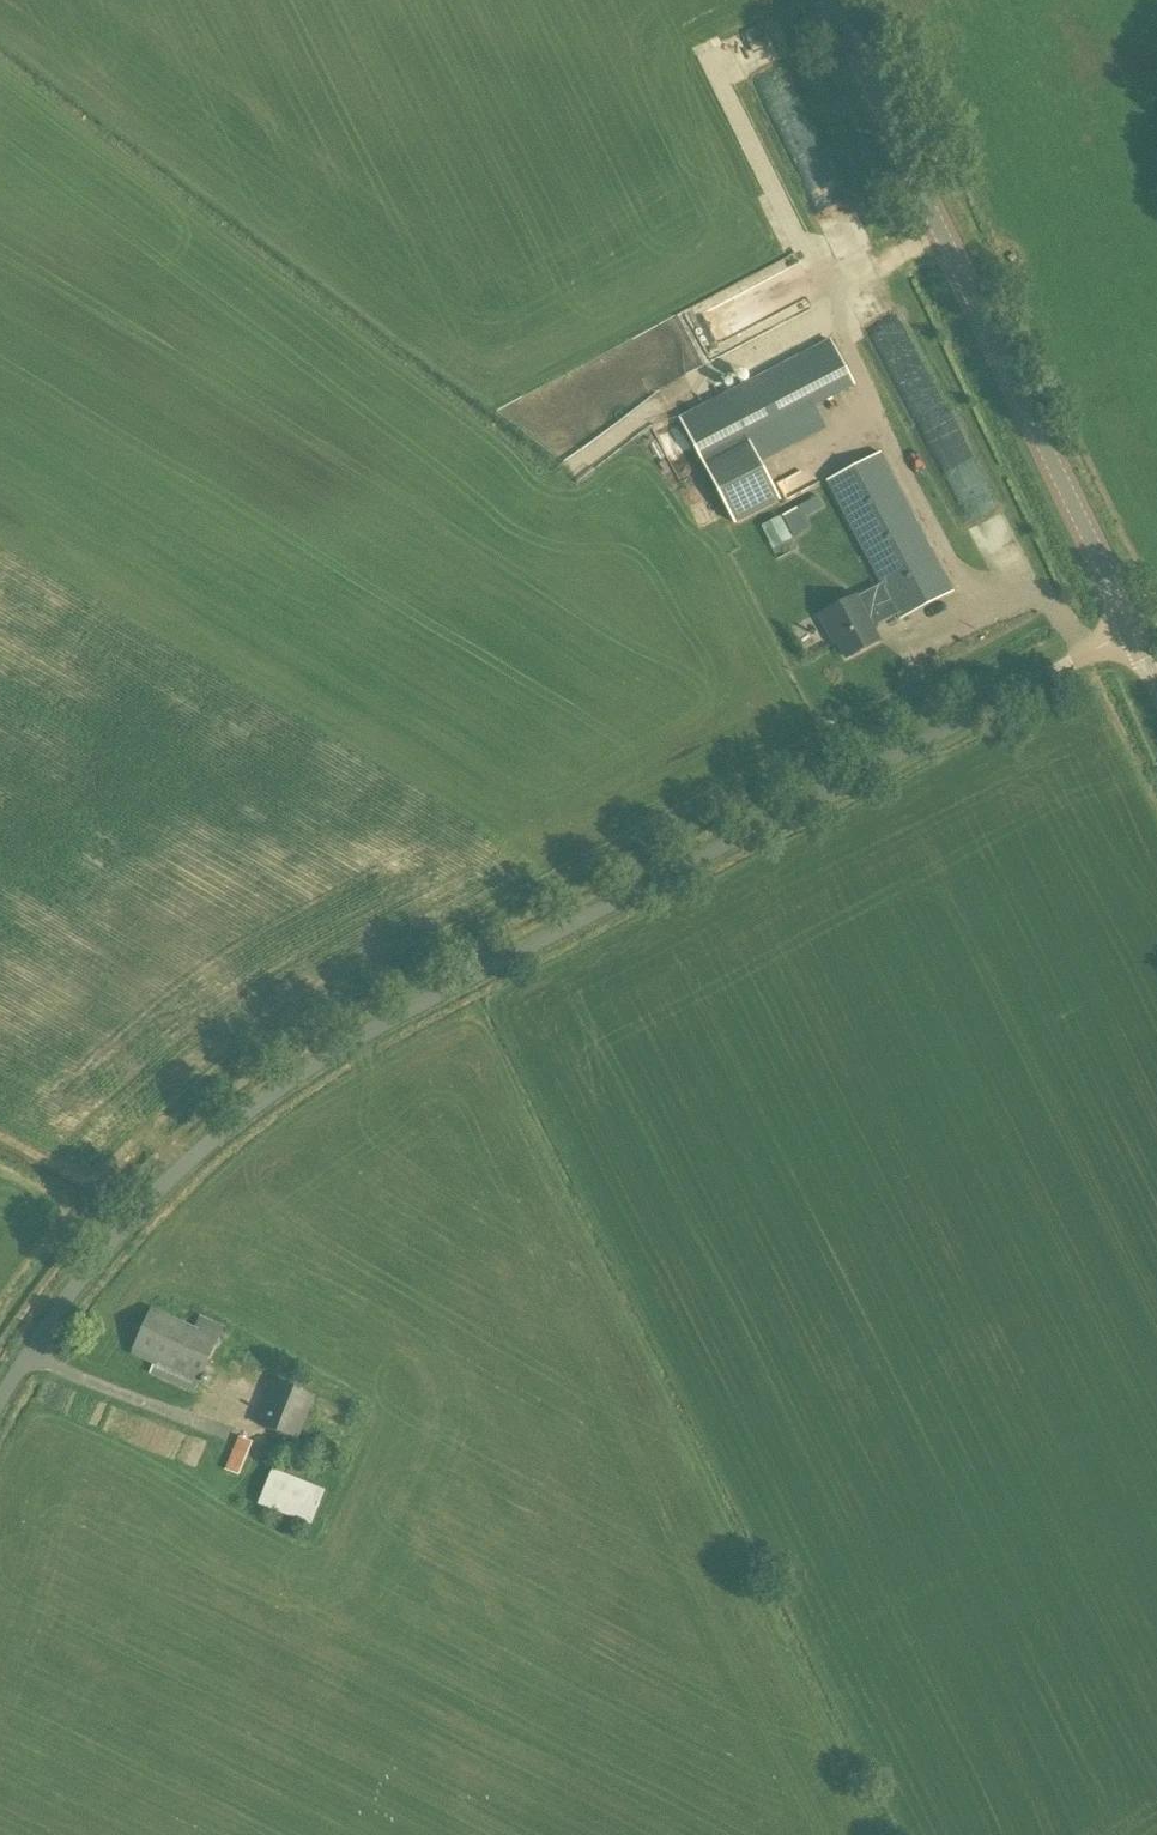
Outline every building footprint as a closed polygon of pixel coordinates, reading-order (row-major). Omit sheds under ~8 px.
[(748,438),(724,393),(679,417),(702,461),(748,438)] [(899,622),(955,592),(881,452),(825,481),(879,585),(856,598),(820,616),(834,645),(838,643),(846,658),(878,642),(872,629),(895,616),(899,622)] [(785,509),(784,487),(737,488),(737,510),(785,509)] [(772,548),(791,538),(779,516),(761,526),(772,548)] [(194,1328),(151,1309),(132,1350),(154,1361),(149,1373),(194,1394),(199,1382),(218,1339),(219,1339),(224,1327),(198,1317),(194,1328)] [(297,1439),(312,1397),(274,1383),(259,1425),(297,1439)] [(238,1475),(252,1443),(238,1438),(225,1470),(238,1475)] [(272,1469),(257,1505),(311,1526),(325,1490),(272,1469)]
